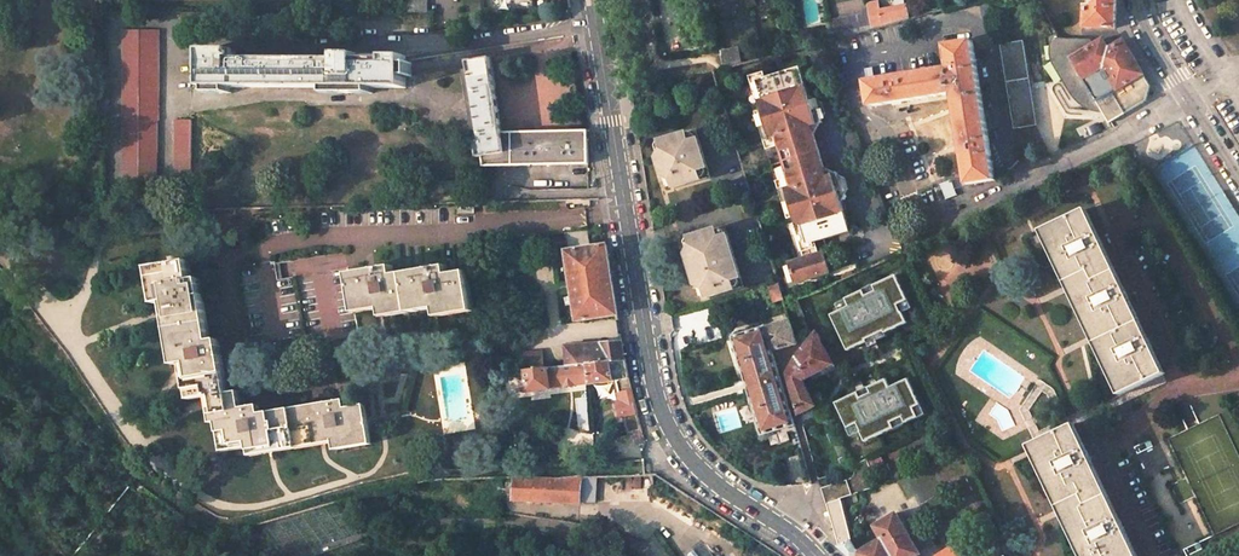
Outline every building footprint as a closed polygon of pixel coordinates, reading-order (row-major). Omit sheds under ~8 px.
[(408,13),(426,13),(426,0),(408,0),(408,13)] [(1115,28),(1116,0),(1093,0),(1093,5),(1087,5),(1086,27),(1115,28)] [(869,13),(872,29),(909,19),(907,6),(880,10),(879,2),(867,4),(869,13)] [(831,19),(835,39),(872,29),(869,13),(831,19)] [(123,30),(123,194),(157,195),(157,121),(158,121),(159,31),(123,30)] [(795,35),(797,49),(809,46),(806,33),(795,35)] [(786,37),(788,51),(789,51),(797,49),(795,35),(786,37)] [(1104,114),(1109,123),(1110,122),(1146,101),(1150,86),(1134,59),(1123,40),(1115,45),(1108,49),(1103,39),(1093,45),(1091,41),(1053,40),(1050,47),(1049,52),(1049,56),(1051,61),(1052,65),(1071,97),(1078,104),(1084,109),(1091,112),(1104,114)] [(968,185),(995,180),(973,40),(945,45),(949,68),(866,81),(870,107),(896,103),(953,94),(955,109),(961,145),(968,185)] [(1022,42),(1002,45),(1008,82),(1028,79),(1022,42)] [(720,51),(723,68),(741,64),(738,48),(720,51)] [(205,50),(205,87),(210,88),(232,87),(327,88),(373,88),(406,88),(406,56),(388,56),(388,54),(339,54),(339,63),(234,64),(234,62),(234,59),(234,58),(238,58),(237,54),(234,54),(234,50),(205,50)] [(484,167),(588,164),(588,130),(581,130),(502,132),(491,58),(467,61),(480,141),(476,142),(478,157),(482,157),(484,167)] [(827,178),(810,127),(817,125),(815,117),(809,119),(806,107),(812,105),(800,69),(756,83),(763,101),(758,103),(761,112),(767,128),(760,131),(764,144),(776,140),(785,164),(793,190),(781,195),(785,206),(790,205),(796,221),(798,228),(804,226),(810,244),(818,241),(853,230),(842,196),(836,198),(832,185),(837,184),(834,176),(827,178)] [(1015,128),(1036,125),(1028,79),(1008,82),(1015,128)] [(749,85),(756,104),(758,103),(763,101),(756,83),(749,85)] [(823,123),(817,104),(812,105),(806,107),(809,119),(815,117),(817,125),(823,123)] [(767,128),(761,112),(754,115),(760,131),(767,128)] [(176,121),(176,194),(192,195),(192,121),(176,121)] [(710,178),(696,130),(660,140),(660,141),(662,151),(659,152),(656,158),(662,176),(665,177),(669,177),(673,187),(673,188),(710,178)] [(785,164),(776,140),(764,144),(772,168),(785,164)] [(772,168),(781,195),(793,190),(785,164),(772,168)] [(567,185),(586,184),(585,165),(561,166),(562,176),(566,176),(567,185)] [(846,195),(839,174),(834,176),(837,184),(832,185),(836,198),(842,196),(846,195)] [(421,184),(423,205),(458,203),(470,203),(468,183),(466,183),(421,184)] [(458,208),(459,213),(474,213),(474,208),(474,203),(470,203),(458,203),(458,208)] [(785,206),(790,223),(796,221),(790,205),(785,206)] [(1086,209),(1041,231),(1068,287),(1092,336),(1120,395),(1165,374),(1086,209)] [(818,241),(810,244),(804,226),(798,228),(808,257),(822,252),(818,241)] [(684,255),(693,286),(697,289),(701,287),(704,297),(704,298),(741,289),(724,228),(687,237),(687,239),(690,249),(686,250),(684,255)] [(568,252),(591,248),(588,230),(565,233),(568,252)] [(579,320),(618,314),(607,246),(591,248),(568,252),(579,320)] [(797,280),(798,284),(818,278),(817,275),(834,271),(832,265),(827,251),(822,252),(808,257),(791,262),(797,280)] [(334,450),(371,444),(370,437),(368,425),(367,417),(364,404),(345,407),(344,399),(261,413),(259,405),(243,407),(240,391),(229,393),(219,339),(211,341),(200,278),(192,280),(189,260),(182,261),(181,258),(179,258),(179,262),(149,267),(155,304),(164,302),(165,310),(166,315),(174,365),(183,363),(184,372),(185,376),(189,400),(208,396),(208,400),(209,405),(212,423),(217,422),(223,452),(249,447),(250,456),(269,453),(273,452),(320,444),(325,443),(333,442),(334,450)] [(393,274),(352,281),(359,323),(382,319),(384,326),(437,317),(438,323),(474,317),(467,275),(449,278),(448,272),(395,281),(393,274)] [(839,311),(831,315),(843,341),(850,338),(854,348),(867,342),(868,342),(866,337),(873,334),(875,337),(876,336),(884,332),(885,334),(907,323),(902,312),(899,305),(908,300),(896,275),(873,286),(875,291),(866,295),(863,290),(845,299),(846,300),(849,306),(839,311)] [(779,284),(770,286),(775,301),(783,299),(780,287),(779,284)] [(873,286),(863,290),(866,295),(875,291),(873,286)] [(849,306),(846,300),(837,305),(839,311),(849,306)] [(911,307),(908,300),(899,305),(902,312),(911,307)] [(790,320),(733,337),(762,435),(795,425),(773,351),(797,344),(790,320)] [(834,364),(817,333),(796,359),(788,374),(800,413),(815,406),(803,381),(834,364)] [(866,337),(868,342),(867,342),(870,347),(879,343),(876,336),(875,337),(873,334),(866,337)] [(568,365),(625,358),(622,343),(567,347),(568,362),(568,365)] [(613,381),(629,378),(626,359),(625,358),(568,365),(525,370),(528,392),(552,390),(551,388),(590,384),(590,385),(614,381),(613,381)] [(855,384),(832,395),(844,421),(854,416),(858,423),(857,423),(862,435),(885,424),(882,418),(893,413),(895,419),(915,410),(911,400),(917,397),(905,371),(887,380),(883,371),(861,381),(864,386),(857,389),(855,384)] [(852,377),(855,384),(857,389),(864,386),(861,381),(858,374),(852,377)] [(622,416),(638,413),(633,393),(621,395),(620,396),(621,401),(619,402),(617,403),(620,415),(622,416)] [(911,400),(915,410),(921,407),(917,397),(911,400)] [(882,418),(885,424),(895,419),(893,413),(882,418)] [(1130,457),(1177,553),(1215,535),(1238,524),(1238,456),(1219,414),(1168,439),(1130,457)] [(854,416),(844,421),(848,428),(857,423),(858,423),(854,416)] [(1029,445),(1060,511),(1082,555),(1138,555),(1075,424),(1029,445)] [(823,442),(809,446),(820,480),(827,505),(841,500),(834,476),(823,442)] [(560,479),(559,502),(580,503),(580,476),(560,479)] [(515,477),(514,499),(559,502),(560,479),(515,477)] [(841,500),(827,505),(839,546),(851,539),(841,500)] [(859,554),(858,554),(860,555),(917,555),(920,554),(897,513),(874,526),(882,539),(858,552),(859,554)] [(839,546),(850,555),(855,555),(858,554),(859,554),(858,552),(851,539),(839,546)]
